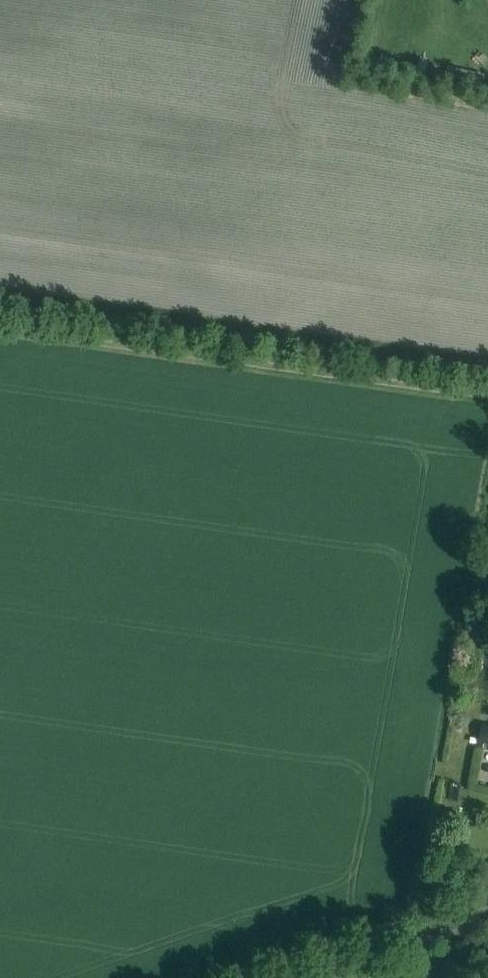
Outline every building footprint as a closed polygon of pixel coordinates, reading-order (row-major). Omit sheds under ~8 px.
[(481,724),(477,747),(487,750),(487,725),(481,724)]
